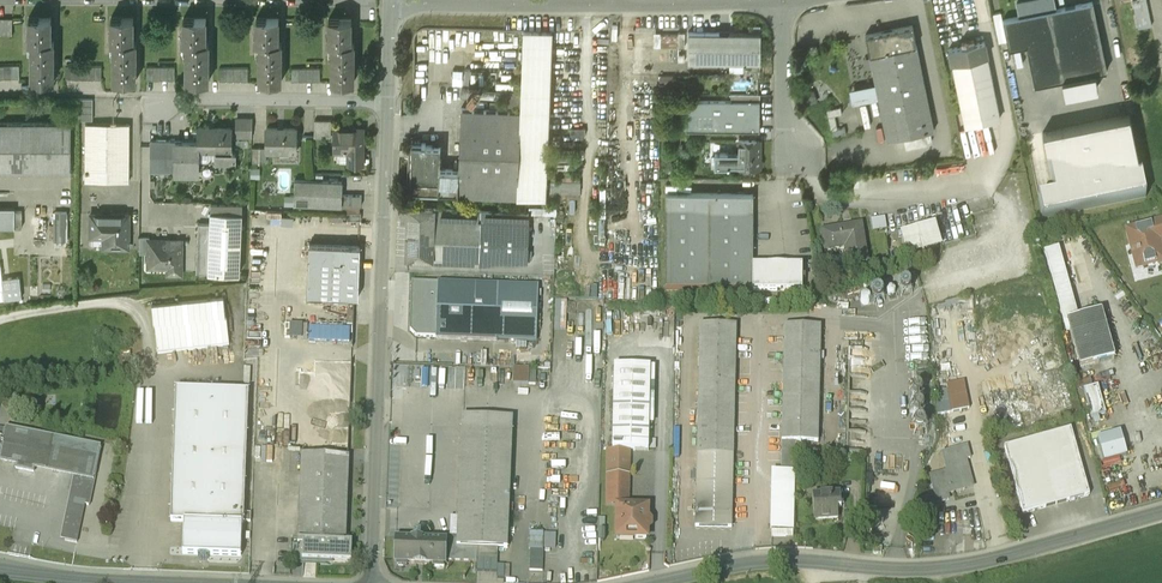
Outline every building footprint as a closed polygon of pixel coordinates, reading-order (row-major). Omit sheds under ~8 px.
[(1055,9),(1053,0),(1028,0),(1017,2),(1020,16),(1003,20),(1009,49),(1026,46),(1035,86),(1107,71),(1092,1),(1055,9)] [(1138,1),(1133,2),(1138,29),(1152,26),(1146,0),(1137,0),(1138,1)] [(1006,41),(1001,13),(993,14),(999,42),(1006,41)] [(51,18),(38,18),(38,20),(29,20),(29,42),(32,42),(31,80),(43,80),(43,78),(54,78),(54,42),(51,42),(51,18)] [(133,18),(122,18),(122,20),(111,20),(111,43),(114,43),(114,81),(125,81),(125,79),(136,79),(136,42),(133,42),(133,18)] [(0,19),(0,33),(12,33),(12,19),(0,19)] [(206,19),(194,19),(194,21),(183,21),(183,44),(186,44),(186,81),(198,81),(198,79),(209,79),(209,43),(206,43),(206,19)] [(278,19),(266,19),(266,21),(256,21),(256,44),(259,44),(259,81),(270,82),(270,79),(281,79),(282,43),(278,43),(278,19)] [(339,21),(329,21),(328,44),(332,44),(332,82),(343,82),(343,80),(354,80),(354,43),(351,43),(351,20),(339,20),(339,21)] [(913,25),(866,35),(870,55),(917,45),(913,25)] [(522,91),(522,105),(521,105),(521,110),(518,196),(547,198),(553,30),(525,29),(522,91)] [(761,33),(688,32),(688,61),(761,61),(761,33)] [(984,42),(950,50),(964,121),(999,114),(984,42)] [(917,45),(870,55),(887,140),(903,137),(906,152),(934,146),(931,131),(934,130),(917,45)] [(667,51),(667,62),(684,62),(684,51),(667,51)] [(0,65),(0,78),(20,78),(19,64),(0,65)] [(86,66),(66,66),(66,79),(86,79),(86,66)] [(102,66),(86,66),(86,79),(102,79),(102,66)] [(176,67),(147,67),(147,80),(176,80),(176,67)] [(248,68),(220,68),(220,81),(248,81),(248,68)] [(305,68),(292,68),(292,81),(305,81),(305,68)] [(321,68),(305,68),(305,81),(321,81),(321,68)] [(522,91),(462,88),(462,96),(510,98),(510,104),(521,105),(522,105),(522,91)] [(93,98),(78,98),(78,120),(93,120),(93,98)] [(732,101),(687,101),(687,130),(760,131),(760,101),(732,101)] [(841,107),(827,109),(833,137),(847,134),(845,126),(838,128),(835,115),(842,113),(841,107)] [(521,110),(461,108),(459,171),(458,194),(518,196),(521,110)] [(1130,115),(1043,134),(1055,193),(1039,196),(1043,218),(1146,196),(1130,115)] [(252,119),(237,119),(237,135),(251,135),(252,119)] [(331,120),(315,120),(314,137),(331,137),(331,120)] [(0,122),(0,171),(71,172),(71,123),(0,122)] [(129,124),(85,124),(85,168),(129,168),(129,124)] [(231,127),(198,127),(198,142),(198,149),(216,149),(216,154),(231,154),(231,127)] [(296,128),(267,128),(266,147),(266,151),(277,151),(277,148),(296,148),(296,128)] [(361,128),(335,128),(334,151),(348,151),(348,164),(363,164),(363,131),(361,128)] [(760,140),(739,140),(739,152),(715,152),(715,166),(730,166),(730,164),(739,164),(739,166),(760,167),(760,165),(762,164),(762,159),(760,158),(760,140)] [(182,142),(150,141),(150,171),(182,171),(182,170),(176,170),(176,156),(182,156),(182,142)] [(198,142),(182,142),(182,156),(176,156),(176,170),(182,170),(182,171),(198,171),(198,149),(198,142)] [(422,145),(412,144),(410,192),(458,194),(459,171),(440,170),(441,146),(426,145),(426,143),(422,142),(422,145)] [(259,147),(251,147),(251,162),(259,162),(259,147)] [(129,168),(85,168),(85,182),(129,182),(129,168)] [(342,181),(294,179),(293,203),(341,205),(342,194),(342,181)] [(753,193),(666,192),(665,290),(742,290),(742,297),(753,297),(753,291),(753,266),(753,193)] [(361,195),(342,194),(341,205),(361,206),(361,195)] [(242,203),(210,203),(209,223),(198,223),(196,272),(239,273),(242,203)] [(482,209),(409,206),(408,255),(480,258),(482,209)] [(15,227),(15,211),(15,207),(0,207),(0,227),(15,227)] [(529,211),(482,209),(480,258),(527,260),(529,211)] [(55,212),(55,240),(67,239),(67,211),(55,212)] [(128,214),(90,214),(90,237),(104,237),(104,248),(128,248),(128,214)] [(886,216),(872,218),(874,230),(888,228),(886,216)] [(1127,230),(1137,269),(1161,262),(1161,251),(1159,240),(1161,239),(1161,234),(1159,222),(1127,230)] [(909,258),(945,248),(938,224),(902,234),(909,258)] [(861,225),(822,232),(825,251),(846,247),(849,265),(867,262),(861,225)] [(149,237),(140,237),(139,253),(148,253),(148,240),(149,240),(149,237)] [(149,240),(148,240),(148,253),(148,264),(167,264),(167,274),(181,274),(182,240),(149,240)] [(360,246),(309,245),(307,296),(358,298),(360,246)] [(1057,250),(1045,253),(1052,281),(1065,278),(1057,250)] [(802,266),(753,266),(753,291),(802,291),(802,266)] [(2,276),(5,298),(22,296),(20,274),(2,276)] [(1065,278),(1052,281),(1060,309),(1072,306),(1065,278)] [(438,283),(412,282),(410,330),(416,337),(436,337),(438,283)] [(498,285),(438,283),(436,337),(496,339),(498,285)] [(910,291),(911,289),(910,287),(909,285),(907,284),(905,283),(903,284),(902,285),(900,287),(900,289),(900,291),(902,293),(903,294),(905,294),(907,294),(909,293),(910,291)] [(895,293),(895,291),(895,289),(894,288),(893,287),(891,287),(890,287),(888,288),(887,289),(887,291),(887,293),(888,294),(890,295),(891,295),(893,295),(894,294),(895,293)] [(883,298),(883,296),(883,294),(882,293),(880,291),(878,291),(876,291),(874,293),(873,294),(872,296),(873,299),(874,300),(876,301),(878,302),(880,301),(882,300),(883,298)] [(223,297),(152,307),(158,355),(230,345),(223,297)] [(973,297),(966,297),(967,311),(974,311),(973,297)] [(1072,306),(1060,309),(1064,323),(1076,320),(1072,306)] [(1076,320),(1064,323),(1066,332),(1070,331),(1080,369),(1114,360),(1101,313),(1076,320)] [(271,322),(271,337),(303,337),(303,323),(271,322)] [(736,326),(700,325),(695,528),(731,528),(736,326)] [(310,340),(349,341),(349,327),(310,326),(310,340)] [(821,327),(785,326),(782,443),(796,443),(818,444),(821,327)] [(650,368),(614,367),(614,391),(650,391),(650,368)] [(529,369),(514,368),(514,384),(529,384),(529,371),(529,369)] [(964,381),(946,385),(952,412),(969,409),(964,381)] [(1096,387),(1085,390),(1093,419),(1104,415),(1096,387)] [(249,391),(176,388),(171,521),(184,522),(183,554),(198,555),(198,558),(201,560),(207,561),(209,558),(209,555),(241,557),(242,524),(244,524),(249,391)] [(650,391),(614,391),(612,451),(627,451),(648,452),(650,391)] [(5,430),(3,438),(0,437),(0,448),(1,448),(0,452),(0,458),(77,474),(96,478),(102,450),(5,430)] [(1071,430),(1038,439),(1056,506),(1089,496),(1071,430)] [(512,433),(462,431),(458,536),(421,535),(421,540),(447,541),(447,562),(477,563),(477,559),(478,548),(508,550),(512,433)] [(1106,463),(1130,456),(1123,431),(1099,438),(1106,463)] [(1038,439),(1004,448),(1023,515),(1056,506),(1038,439)] [(796,443),(782,443),(781,472),(795,472),(796,443)] [(967,447),(942,453),(947,472),(930,477),(937,502),(945,500),(944,495),(965,489),(967,485),(967,484),(972,483),(965,459),(970,458),(967,447)] [(627,451),(612,451),(612,453),(608,453),(607,475),(627,476),(627,451)] [(349,457),(302,455),(299,542),(345,544),(349,457)] [(96,478),(77,474),(63,540),(77,543),(85,505),(90,506),(96,478)] [(627,476),(607,475),(607,503),(626,504),(627,476)] [(829,494),(812,496),(814,520),(825,519),(825,521),(838,520),(837,510),(841,510),(840,494),(829,494)] [(647,508),(618,508),(617,539),(647,540),(647,533),(651,528),(651,522),(647,518),(647,508)] [(421,540),(396,539),(395,565),(446,567),(447,562),(447,541),(421,540)] [(345,544),(299,542),(298,552),(304,552),(303,561),(331,562),(351,562),(352,544),(345,544)] [(544,552),(530,551),(530,572),(543,573),(544,552)] [(498,560),(477,559),(477,563),(477,573),(497,573),(498,566),(498,560)]
